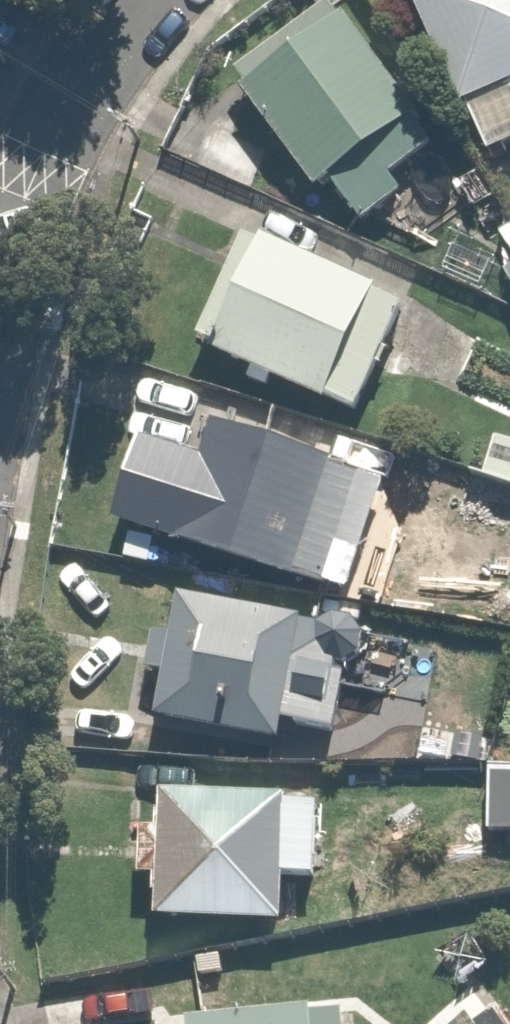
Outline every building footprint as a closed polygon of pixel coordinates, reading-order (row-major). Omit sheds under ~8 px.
[(495,174),(509,168),(509,0),(420,0),(495,174)] [(278,64),(243,88),(324,206),(344,192),(372,234),(416,204),(390,165),(435,134),(361,26),(316,56),(300,34),(271,53),(278,64)] [(420,317),(256,248),(210,358),(374,427),(420,317)] [(158,445),(132,532),(333,593),(346,549),(372,557),(393,487),(225,436),(217,463),(158,445)] [(492,439),(462,528),(509,544),(509,445),(492,439)] [(331,635),(193,602),(183,646),(156,640),(147,680),(178,687),(169,725),(293,753),(299,729),(337,738),(353,667),(325,660),(331,635)] [(495,771),(493,842),(509,842),(509,771),(495,771)] [(157,785),(157,823),(136,823),(137,869),(153,868),(152,910),(278,914),(281,868),(313,869),(315,797),(282,796),(283,788),(157,785)] [(470,992),(490,1023),(509,1023),(509,967),(470,992)]
